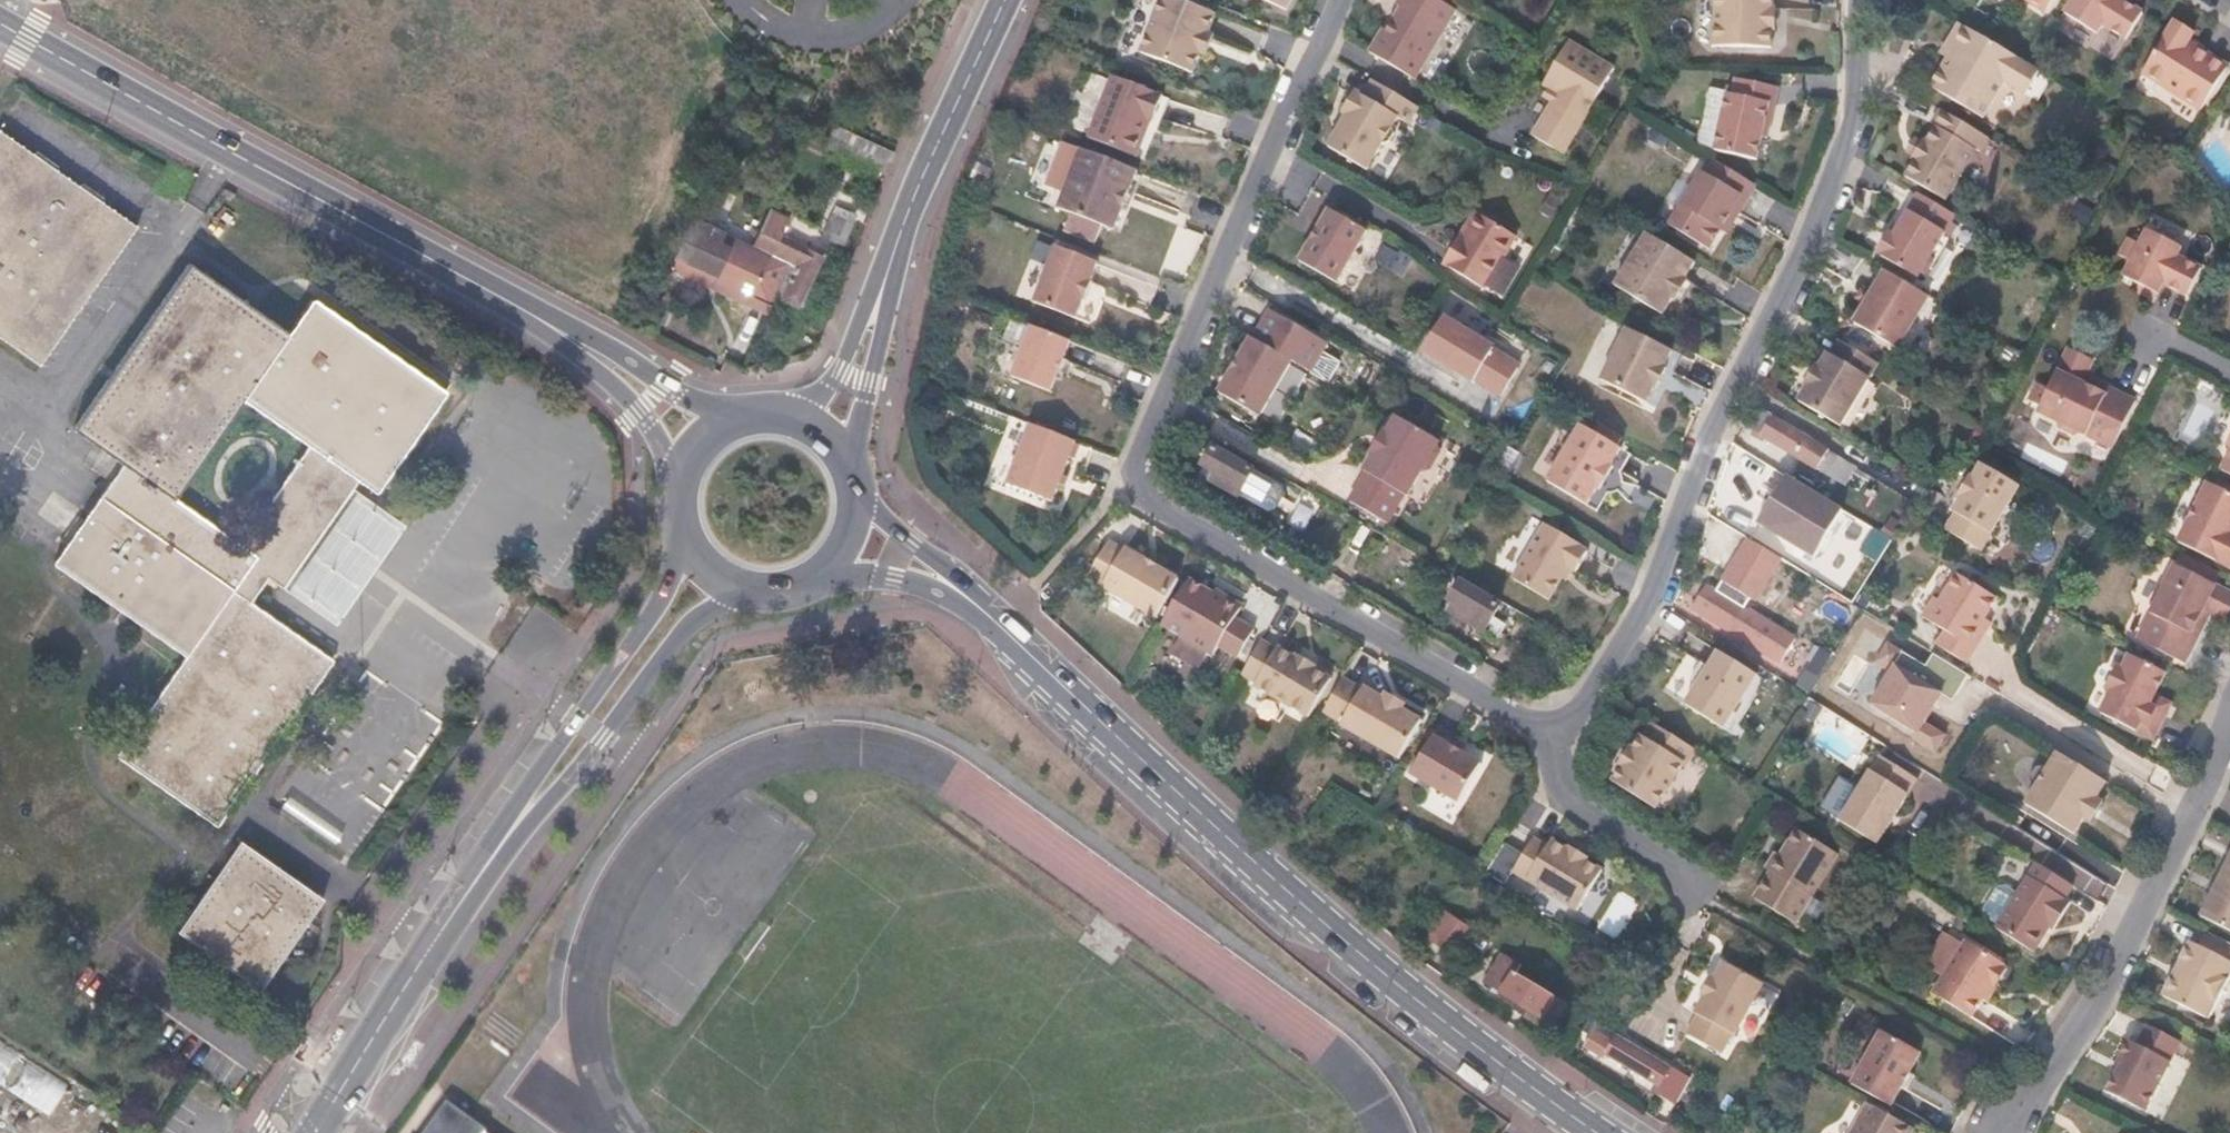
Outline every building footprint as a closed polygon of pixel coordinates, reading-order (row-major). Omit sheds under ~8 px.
[(1214,12),(1183,0),(1160,0),(1140,52),(1192,72),(1214,12)] [(1369,49),(1414,76),(1453,7),(1442,0),(1397,0),(1396,3),(1400,5),(1387,29),(1381,27),(1369,49)] [(1770,0),(1713,0),(1713,46),(1769,47),(1769,30),(1772,30),(1773,7),(1770,7),(1770,0)] [(2045,10),(2052,0),(2029,0),(2045,10)] [(2065,12),(2096,32),(2102,23),(2125,39),(2142,12),(2123,0),(2072,0),(2065,12)] [(2187,41),(2193,31),(2174,18),(2142,72),(2200,109),(2227,66),(2187,41)] [(2023,93),(2036,69),(2024,61),(1957,22),(1945,42),(1952,46),(1928,87),(1981,117),(2002,81),(2023,93)] [(1613,67),(1568,41),(1542,83),(1556,91),(1530,134),(1562,153),(1613,67)] [(1414,76),(1369,49),(1367,52),(1413,79),(1414,76)] [(1113,74),(1087,136),(1132,154),(1132,153),(1137,152),(1142,140),(1141,135),(1147,119),(1152,121),(1163,94),(1113,74)] [(1759,136),(1762,124),(1767,125),(1776,87),(1735,78),(1731,94),(1726,93),(1713,150),(1754,159),(1759,136)] [(1415,109),(1370,82),(1361,98),(1353,94),(1340,115),(1347,119),(1342,127),(1340,126),(1326,150),(1365,172),(1380,146),(1387,144),(1392,135),(1390,128),(1395,119),(1397,121),(1399,118),(1406,122),(1404,125),(1405,126),(1415,109)] [(1971,148),(1980,133),(1947,113),(1938,128),(1933,125),(1924,141),(1921,140),(1910,158),(1912,159),(1903,176),(1943,200),(1973,149),(1971,148)] [(1767,125),(1762,124),(1759,136),(1765,137),(1767,125)] [(130,223),(0,131),(0,341),(30,362),(130,223)] [(887,155),(846,135),(839,151),(880,170),(887,155)] [(1113,229),(1136,169),(1081,148),(1057,207),(1113,229)] [(1738,213),(1755,185),(1709,157),(1668,224),(1708,249),(1720,229),(1732,209),(1738,213)] [(1929,255),(1953,214),(1916,192),(1897,224),(1891,234),(1887,232),(1875,252),(1879,256),(1916,277),(1917,275),(1923,274),(1930,262),(1929,255)] [(767,206),(749,243),(770,253),(779,232),(787,216),(767,206)] [(1335,281),(1366,229),(1327,207),(1297,260),(1335,281)] [(1726,233),(1738,213),(1732,209),(1720,229),(1726,233)] [(1483,288),(1515,235),(1477,212),(1462,236),(1458,234),(1441,262),(1483,288)] [(691,216),(668,266),(675,269),(678,263),(687,268),(690,263),(715,275),(714,280),(749,296),(755,284),(775,293),(777,288),(789,262),(770,253),(749,243),(748,243),(691,216)] [(1891,234),(1897,224),(1892,222),(1887,232),(1891,234)] [(2176,257),(2181,247),(2147,230),(2123,275),(2157,293),(2162,283),(2187,294),(2201,268),(2176,257)] [(770,253),(789,262),(798,242),(779,232),(770,253)] [(1692,264),(1645,235),(1612,287),(1660,316),(1670,300),(1674,302),(1686,283),(1682,281),(1692,264)] [(789,262),(777,288),(783,292),(781,297),(786,300),(790,292),(800,297),(820,254),(798,242),(789,262)] [(1089,280),(1096,260),(1054,245),(1033,300),(1074,317),(1082,298),(1084,298),(1091,281),(1089,280)] [(1488,292),(1503,302),(1521,273),(1505,263),(1488,292)] [(110,757),(209,826),(326,658),(241,599),(258,574),(272,584),(275,580),(346,481),(349,478),(366,491),(439,389),(306,298),(280,333),(182,264),(66,428),(118,464),(48,563),(181,656),(110,757)] [(1926,295),(1883,270),(1852,322),(1895,348),(1926,295)] [(790,292),(786,300),(796,305),(800,297),(790,292)] [(1257,415),(1290,359),(1309,371),(1326,342),(1269,308),(1252,337),(1250,335),(1217,391),(1257,415)] [(1522,391),(1533,371),(1440,318),(1420,350),(1467,378),(1468,377),(1484,385),(1492,372),(1522,391)] [(1049,390),(1068,340),(1030,325),(1011,376),(1049,390)] [(1624,329),(1598,380),(1643,403),(1651,387),(1653,388),(1663,368),(1661,367),(1669,351),(1624,329)] [(1796,400),(1838,425),(1876,362),(1837,340),(1829,354),(1825,352),(1816,366),(1814,365),(1803,384),(1805,386),(1796,400)] [(2133,400),(2106,388),(2105,389),(2089,383),(2087,386),(2080,382),(2082,377),(2091,361),(2067,350),(2037,412),(2057,420),(2060,427),(2073,434),(2079,431),(2112,447),(2133,400)] [(2082,377),(2080,382),(2087,386),(2089,383),(2105,389),(2106,388),(2082,377)] [(1839,457),(1761,410),(1752,427),(1830,472),(1839,457)] [(1363,472),(1346,500),(1385,523),(1401,495),(1404,496),(1419,471),(1426,469),(1436,452),(1434,444),(1436,441),(1394,415),(1383,432),(1381,431),(1377,438),(1379,439),(1375,447),(1372,445),(1368,452),(1371,454),(1361,470),(1363,472)] [(1609,464),(1619,447),(1579,423),(1545,481),(1585,504),(1595,487),(1597,488),(1611,465),(1609,464)] [(1073,441),(1029,424),(1005,484),(1050,501),(1073,441)] [(1250,474),(1252,470),(1213,447),(1203,464),(1217,472),(1213,480),(1238,495),(1239,491),(1250,474)] [(2221,470),(2229,474),(2229,453),(2221,470)] [(1979,550),(2017,485),(1978,463),(1970,477),(1967,476),(1956,495),(1959,496),(1950,511),(1952,512),(1943,529),(1979,550)] [(1272,486),(1250,474),(1239,491),(1262,504),(1272,486)] [(1777,518),(1790,497),(1758,478),(1744,500),(1737,496),(1731,505),(1738,509),(1736,513),(1772,534),(1779,523),(1777,518)] [(346,481),(275,580),(327,617),(398,518),(346,481)] [(2208,481),(2177,541),(2229,567),(2229,493),(2208,481)] [(1356,519),(1327,502),(1305,539),(1334,555),(1356,519)] [(1578,546),(1579,544),(1543,523),(1511,577),(1546,599),(1566,566),(1574,570),(1585,550),(1578,546)] [(1110,538),(1088,575),(1157,615),(1179,577),(1157,565),(1157,564),(1149,559),(1148,560),(1127,546),(1126,547),(1110,538)] [(1774,539),(1767,551),(1793,567),(1800,555),(1774,539)] [(2199,634),(2195,633),(2205,616),(2200,615),(2203,609),(2210,612),(2225,619),(2229,608),(2229,591),(2174,564),(2164,585),(2157,585),(2150,600),(2153,606),(2136,638),(2185,662),(2199,634)] [(1994,596),(1953,571),(1936,599),(1931,595),(1919,615),(1941,629),(1933,643),(1963,662),(1982,631),(1975,627),(1981,616),(1994,596)] [(1190,576),(1162,622),(1214,653),(1241,607),(1239,601),(1231,596),(1225,598),(1190,576)] [(1483,631),(1499,604),(1458,581),(1448,599),(1452,602),(1448,611),(1483,631)] [(1761,627),(1714,598),(1704,614),(1750,644),(1761,627)] [(2195,633),(2199,634),(2210,612),(2203,609),(2200,615),(2205,616),(2195,633)] [(1988,621),(1981,616),(1975,627),(1982,631),(1988,621)] [(1275,643),(1260,635),(1241,668),(1254,676),(1253,679),(1307,711),(1329,673),(1312,662),(1313,660),(1295,650),(1294,652),(1276,641),(1275,643)] [(1874,661),(1888,669),(1893,660),(1900,649),(1887,641),(1874,661)] [(1707,659),(1691,648),(1665,688),(1681,698),(1707,659)] [(1716,649),(1682,702),(1720,726),(1754,673),(1716,649)] [(2152,739),(2166,712),(2154,706),(2159,697),(2154,695),(2166,671),(2130,654),(2122,670),(2115,670),(2108,683),(2111,691),(2100,712),(2152,739)] [(1944,690),(1893,660),(1888,669),(1869,703),(1918,731),(1913,740),(1935,753),(1946,734),(1925,721),(1944,690)] [(1341,673),(1322,706),(1340,717),(1339,720),(1396,753),(1419,715),(1362,682),(1360,684),(1341,673)] [(2154,706),(2166,712),(2170,703),(2159,697),(2154,706)] [(1694,748),(1652,722),(1642,735),(1641,734),(1633,748),(1631,747),(1621,764),(1623,765),(1615,778),(1657,804),(1684,761),(1686,762),(1694,748)] [(1452,744),(1455,737),(1438,727),(1411,772),(1459,801),(1482,763),(1452,744)] [(2104,782),(2055,752),(2046,768),(2042,766),(2033,767),(2026,777),(2029,786),(2033,788),(2023,804),(2071,834),(2081,818),(2094,798),(2104,782)] [(1873,842),(1886,822),(1882,820),(1905,782),(1875,763),(1879,755),(1877,753),(1836,818),(1873,842)] [(1905,782),(1909,784),(1914,777),(1879,755),(1875,763),(1905,782)] [(1882,820),(1886,822),(1909,784),(1905,782),(1882,820)] [(291,796),(282,809),(335,847),(344,834),(291,796)] [(2081,818),(2088,822),(2100,803),(2094,798),(2081,818)] [(1812,897),(1838,854),(1797,828),(1780,855),(1775,853),(1766,867),(1770,870),(1754,897),(1795,923),(1812,897)] [(1583,858),(1585,856),(1567,845),(1565,848),(1549,837),(1545,845),(1531,836),(1510,869),(1575,909),(1600,869),(1583,858)] [(252,994),(318,900),(234,842),(168,934),(252,994)] [(2202,916),(2229,930),(2229,860),(2202,916)] [(2044,927),(2049,931),(2066,902),(2060,898),(2068,885),(2032,862),(2006,902),(2044,927)] [(2044,927),(2006,902),(1991,927),(2029,952),(2044,927)] [(1460,938),(1447,929),(1438,943),(1452,951),(1460,938)] [(2229,979),(2229,942),(2207,930),(2200,944),(2190,940),(2163,995),(2211,1019),(2229,979)] [(1974,1013),(1985,995),(1994,981),(1999,983),(2007,968),(2004,966),(2005,964),(1968,940),(1936,990),(1974,1013)] [(1553,1021),(1565,1000),(1500,961),(1488,983),(1553,1021)] [(1763,984),(1724,963),(1696,1014),(1699,1015),(1688,1035),(1722,1054),(1733,1034),(1735,1035),(1763,984)] [(1994,981),(1985,995),(1990,998),(1999,983),(1994,981)] [(2128,1042),(2121,1056),(2126,1059),(2118,1074),(2109,1092),(2146,1110),(2181,1041),(2149,1025),(2138,1047),(2128,1042)] [(1892,1106),(1921,1052),(1882,1031),(1853,1084),(1892,1106)] [(1664,1085),(1676,1066),(1618,1032),(1606,1052),(1620,1060),(1628,1065),(1664,1085)] [(0,1038),(0,1082),(45,1112),(66,1082),(0,1038)] [(2126,1059),(2121,1056),(2113,1071),(2118,1074),(2126,1059)] [(1626,1070),(1628,1065),(1620,1060),(1618,1064),(1626,1070)] [(1661,1090),(1677,1099),(1691,1075),(1676,1066),(1664,1085),(1661,1090)] [(485,1131),(485,1128),(447,1102),(424,1132),(488,1132),(485,1131)] [(1870,1103),(1854,1132),(1913,1132),(1916,1129),(1870,1103)]
